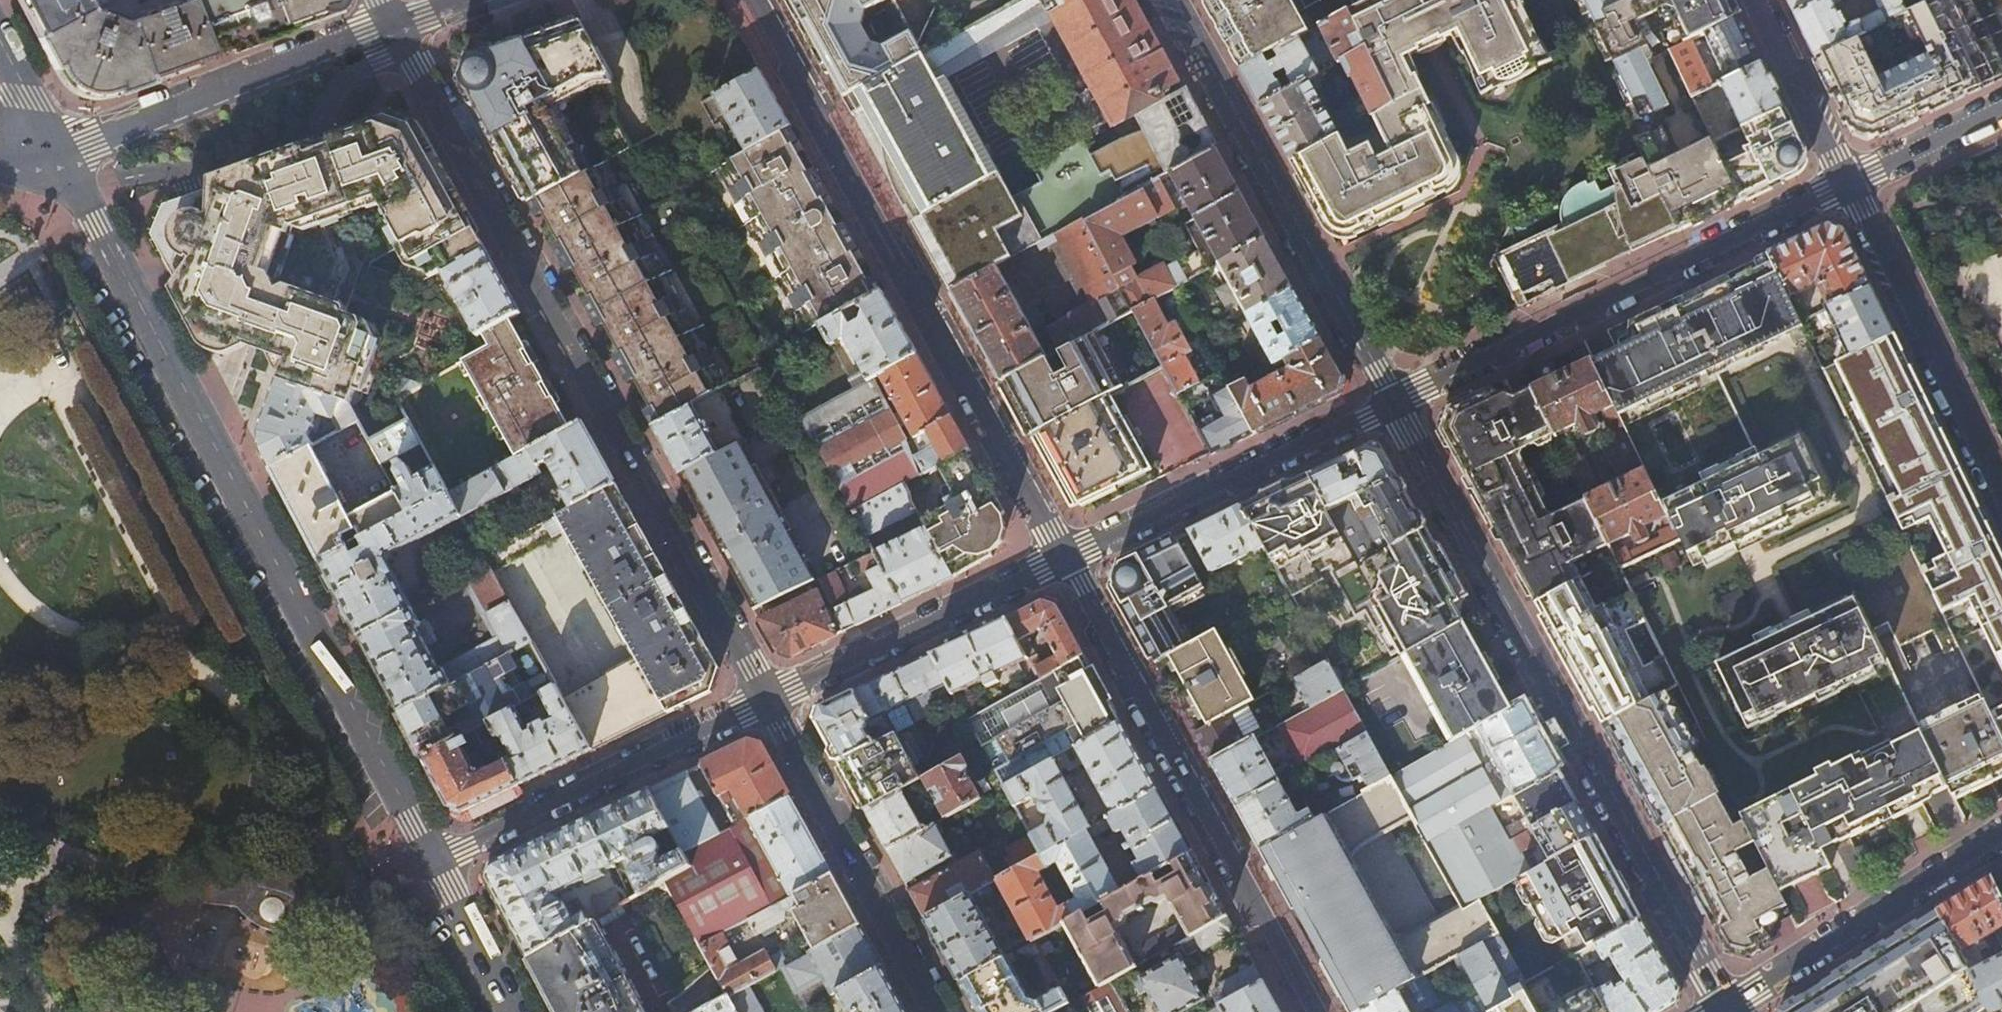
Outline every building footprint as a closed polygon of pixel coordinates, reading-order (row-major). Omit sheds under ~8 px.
[(43,44),(63,81),(66,83),(72,88),(78,91),(87,94),(92,95),(101,94),(107,94),(169,72),(211,57),(189,0),(20,0),(43,44)] [(211,57),(303,25),(336,13),(342,0),(189,0),(211,57)] [(892,0),(891,0),(792,0),(797,9),(804,22),(802,23),(844,100),(922,57),(912,38),(887,51),(881,50),(876,53),(873,49),(863,28),(867,14),(892,0)] [(1021,3),(1025,11),(1041,2),(1040,0),(1026,0),(1021,3)] [(1131,0),(1060,0),(1058,1),(1058,0),(1040,0),(1041,2),(1044,7),(1051,6),(1055,12),(1051,14),(1114,127),(1151,107),(1153,107),(1162,102),(1162,101),(1165,99),(1164,95),(1169,92),(1169,89),(1178,84),(1131,0)] [(1240,71),(1309,34),(1291,0),(1200,0),(1240,71)] [(1348,13),(1366,49),(1394,107),(1371,119),(1339,135),(1290,161),(1324,223),(1327,221),(1331,226),(1337,233),(1340,234),(1343,235),(1349,235),(1392,214),(1392,212),(1405,206),(1407,207),(1445,189),(1449,185),(1453,180),(1455,175),(1455,171),(1454,164),(1452,160),(1455,158),(1442,130),(1438,132),(1427,109),(1431,107),(1416,78),(1413,80),(1403,60),(1419,52),(1418,50),(1440,39),(1441,42),(1458,33),(1468,53),(1464,55),(1474,76),(1478,73),(1486,89),(1543,61),(1535,46),(1540,43),(1522,7),(1518,8),(1514,0),(1367,0),(1365,1),(1367,3),(1348,13)] [(1583,0),(1574,0),(1581,15),(1589,11),(1583,0)] [(1589,11),(1597,28),(1611,58),(1619,75),(1633,104),(1648,134),(1634,141),(1637,146),(1643,159),(1678,232),(1742,201),(1725,166),(1722,159),(1714,143),(1712,139),(1677,157),(1655,113),(1671,106),(1648,60),(1669,51),(1681,45),(1686,43),(1703,35),(1739,18),(1730,0),(1583,0),(1589,11)] [(1793,15),(1814,59),(1907,14),(1900,0),(1875,0),(1880,12),(1850,27),(1846,32),(1833,5),(1840,1),(1840,0),(1786,0),(1793,15)] [(1907,14),(1949,102),(2001,77),(2001,65),(1970,0),(1936,0),(1907,14)] [(1021,3),(984,23),(991,36),(1028,16),(1025,11),(1021,3)] [(1348,13),(1320,28),(1338,64),(1340,63),(1366,49),(1348,13)] [(1949,102),(1907,14),(1814,59),(1849,129),(1874,138),(1949,102)] [(1727,81),(1761,64),(1750,41),(1739,18),(1703,35),(1727,81)] [(617,87),(582,19),(482,55),(472,67),(476,81),(541,199),(578,179),(595,169),(563,114),(617,87)] [(1604,62),(1611,58),(1597,28),(1589,31),(1604,62)] [(1312,39),(1309,34),(1240,71),(1251,92),(1260,107),(1288,92),(1280,76),(1287,72),(1289,77),(1287,79),(1293,89),(1309,80),(1318,75),(1301,45),(1312,39)] [(912,38),(922,57),(923,56),(913,38),(912,38)] [(1681,45),(1669,51),(1692,98),(1703,92),(1707,90),(1686,43),(1681,45)] [(1366,49),(1340,63),(1349,80),(1351,79),(1371,119),(1394,107),(1366,49)] [(738,83),(760,71),(750,52),(728,65),(738,83)] [(922,57),(844,100),(854,117),(859,114),(865,111),(882,142),(884,161),(887,172),(893,187),(901,202),(916,230),(951,292),(997,268),(1028,250),(1036,246),(1045,242),(1082,221),(1216,149),(1204,126),(1202,127),(1199,121),(1160,141),(1154,129),(1149,131),(1141,133),(1132,136),(1126,138),(1119,141),(1112,144),(1085,158),(1031,185),(1001,201),(922,57)] [(1752,125),(1783,110),(1772,86),(1761,64),(1727,81),(1725,82),(1733,99),(1729,101),(1732,108),(1736,106),(1747,127),(1752,125)] [(779,133),(791,126),(770,89),(760,71),(738,83),(714,96),(744,152),(779,133)] [(1626,107),(1633,104),(1619,75),(1612,78),(1626,107)] [(1288,92),(1260,107),(1276,137),(1290,161),(1339,135),(1325,111),(1316,116),(1313,108),(1321,103),(1309,80),(1293,89),(1288,92)] [(1703,92),(1692,98),(1701,117),(1716,110),(1707,90),(1703,92)] [(1725,166),(1742,201),(1802,173),(1807,159),(1796,135),(1783,110),(1752,125),(1759,140),(1757,141),(1760,149),(1725,166)] [(865,111),(859,114),(881,155),(884,161),(883,150),(882,142),(865,111)] [(180,341),(204,346),(210,342),(226,348),(228,340),(244,345),(265,352),(270,354),(269,356),(287,362),(281,380),(280,382),(350,406),(378,349),(371,328),(263,289),(274,250),(355,219),(392,286),(421,292),(449,354),(478,338),(441,271),(484,246),(419,129),(396,120),(364,131),(321,147),(293,156),(211,185),(200,221),(178,297),(169,319),(180,341)] [(1714,143),(1722,159),(1737,152),(1735,146),(1741,143),(1735,132),(1714,143)] [(824,325),(871,299),(858,275),(859,272),(859,269),(858,267),(856,265),(855,264),(853,263),(851,263),(829,222),(829,219),(830,217),(830,214),(828,211),(826,210),(824,209),(821,209),(798,168),(799,167),(800,165),(801,163),(801,161),(800,159),(800,158),(799,157),(796,155),(793,154),(791,154),(779,133),(744,152),(732,159),(742,182),(738,184),(746,198),(750,195),(753,200),(773,236),(768,239),(777,254),(782,252),(804,290),(799,293),(807,307),(812,304),(824,325)] [(1132,312),(1153,300),(1209,270),(1199,251),(1198,250),(1165,268),(1163,263),(1138,277),(1132,266),(1137,264),(1136,263),(1122,237),(1175,208),(1185,202),(1186,204),(1194,219),(1241,194),(1216,149),(1082,221),(1132,312)] [(1638,161),(1633,151),(1618,158),(1623,168),(1638,161)] [(1494,258),(1518,308),(1531,302),(1604,267),(1602,261),(1645,241),(1655,236),(1656,238),(1664,237),(1671,235),(1675,233),(1678,232),(1643,159),(1614,173),(1619,184),(1615,186),(1615,190),(1594,200),(1589,189),(1573,197),(1566,217),(1568,222),(1494,258)] [(652,401),(663,421),(719,391),(705,367),(710,364),(703,352),(698,355),(674,313),(679,311),(672,297),(667,300),(645,259),(649,256),(644,245),(639,248),(616,207),(621,204),(613,190),(608,193),(595,169),(578,179),(541,199),(553,222),(551,225),(550,229),(551,232),(553,235),(556,236),(558,237),(561,236),(584,277),(582,279),(580,282),(580,285),(581,287),(583,290),(585,291),(588,291),(591,290),(614,333),(612,336),(612,339),(612,341),(614,344),(616,345),(619,346),(621,346),(644,387),(643,389),(642,391),(641,394),(642,397),(644,400),(647,401),(650,401),(652,401)] [(146,236),(178,297),(200,221),(211,185),(189,193),(159,203),(146,236)] [(1219,264),(1266,239),(1253,217),(1241,194),(1194,219),(1185,224),(1190,234),(1199,228),(1219,264)] [(1176,210),(1186,204),(1185,202),(1175,208),(1176,210)] [(1095,332),(1132,312),(1082,221),(1045,242),(1036,246),(1039,251),(1049,246),(1062,239),(1097,301),(1084,308),(1069,316),(1070,318),(1059,324),(1055,318),(1051,320),(1027,278),(1025,276),(1023,275),(1021,275),(1019,276),(1014,279),(1026,300),(1029,299),(1059,352),(1095,332)] [(1829,225),(1768,254),(1789,297),(1816,283),(1829,309),(1871,289),(1859,264),(1843,230),(1829,225)] [(1049,246),(1084,308),(1097,301),(1062,239),(1049,246)] [(1247,318),(1295,292),(1279,264),(1266,239),(1219,264),(1218,265),(1247,318)] [(511,320),(522,313),(502,278),(484,246),(441,271),(478,338),(483,335),(511,320)] [(1749,263),(1704,285),(1739,357),(1803,326),(1801,322),(1789,297),(1768,254),(1749,263)] [(975,337),(1001,383),(1047,358),(997,268),(951,292),(975,337)] [(1584,343),(1582,344),(1678,541),(1680,540),(1773,495),(1786,522),(1813,509),(1782,445),(1761,455),(1718,368),(1739,357),(1704,285),(1609,331),(1605,332),(1615,352),(1594,363),(1584,343)] [(1884,315),(1871,289),(1829,309),(1838,326),(1824,332),(1823,333),(1829,344),(1843,337),(1851,353),(1893,333),(1884,315)] [(854,389),(917,354),(901,326),(883,292),(871,299),(824,325),(819,327),(830,346),(831,346),(839,343),(841,347),(848,344),(862,371),(849,379),(854,389)] [(1277,366),(1323,342),(1295,292),(1247,318),(1274,368),(1277,366)] [(1132,312),(1179,395),(1200,384),(1187,360),(1192,357),(1192,354),(1174,322),(1171,321),(1167,323),(1153,300),(1132,312)] [(1824,332),(1838,326),(1829,309),(1816,315),(1824,332)] [(516,459),(571,430),(511,320),(483,335),(489,346),(461,362),(516,459)] [(1032,439),(1111,396),(1126,388),(1095,332),(1059,352),(1047,358),(1001,383),(1009,398),(1013,400),(1017,407),(1018,409),(1016,410),(1022,421),(1027,418),(1034,431),(1029,434),(1032,439)] [(1906,359),(1893,333),(1851,353),(1835,361),(1901,496),(1959,469),(1950,451),(1928,405),(1906,359)] [(1231,391),(1255,436),(1294,417),(1339,396),(1342,387),(1344,381),(1323,342),(1277,366),(1279,371),(1288,366),(1291,370),(1294,371),(1291,379),(1285,383),(1282,377),(1279,376),(1253,390),(1248,381),(1231,391)] [(1678,541),(1582,344),(1567,351),(1576,369),(1558,378),(1549,359),(1533,367),(1541,386),(1532,391),(1554,436),(1565,430),(1576,425),(1581,433),(1587,435),(1593,432),(1594,428),(1590,418),(1602,411),(1611,428),(1607,430),(1612,441),(1596,449),(1606,468),(1609,467),(1612,473),(1620,475),(1631,469),(1634,476),(1586,500),(1608,545),(1627,536),(1631,542),(1633,541),(1636,543),(1639,544),(1648,540),(1648,537),(1644,527),(1661,519),(1665,528),(1658,531),(1661,536),(1628,553),(1625,548),(1612,554),(1615,561),(1620,570),(1678,541)] [(279,378),(281,380),(287,362),(269,356),(270,354),(265,352),(276,373),(277,375),(279,378)] [(904,484),(937,467),(970,450),(964,440),(917,354),(854,389),(801,419),(852,511),(904,484)] [(1200,384),(1180,394),(1188,410),(1211,398),(1222,418),(1199,430),(1213,455),(1234,446),(1255,436),(1221,372),(1200,384)] [(739,443),(770,426),(758,406),(760,406),(760,403),(756,396),(754,395),(753,396),(742,378),(719,391),(663,421),(652,427),(665,450),(679,475),(739,443)] [(264,459),(270,470),(312,447),(314,446),(309,437),(312,431),(318,432),(322,417),(333,420),(340,432),(358,422),(350,406),(280,382),(276,381),(259,433),(261,453),(264,459)] [(1580,580),(1615,561),(1612,554),(1608,545),(1586,500),(1554,516),(1548,513),(1519,452),(1554,436),(1532,391),(1531,389),(1512,398),(1488,389),(1448,408),(1441,436),(1468,485),(1477,502),(1508,557),(1517,573),(1534,605),(1580,580)] [(1032,439),(1071,511),(1150,468),(1111,396),(1032,439)] [(369,440),(382,464),(421,442),(408,419),(369,440)] [(571,509),(617,485),(600,454),(583,423),(571,430),(516,459),(450,495),(463,516),(542,474),(538,467),(548,462),(558,480),(556,482),(571,509)] [(1564,456),(1584,496),(1598,489),(1585,461),(1581,463),(1565,430),(1554,436),(1564,456)] [(1782,445),(1813,509),(1833,499),(1803,435),(1782,445)] [(731,568),(754,610),(766,605),(816,581),(739,443),(679,475),(731,568)] [(270,470),(320,564),(350,547),(344,537),(359,530),(363,540),(410,514),(398,492),(350,519),(312,447),(270,470)] [(1308,476),(1334,522),(1355,512),(1402,488),(1382,452),(1368,447),(1308,476)] [(947,506),(922,521),(926,528),(955,578),(956,575),(957,574),(992,557),(992,554),(996,551),(1001,547),(1004,542),(1006,536),(1006,530),(1006,526),(1005,522),(1003,519),(1002,515),(1005,512),(1000,504),(984,474),(979,477),(966,454),(971,452),(970,450),(937,467),(948,485),(946,484),(945,484),(943,485),(941,486),(940,488),(939,492),(947,506)] [(340,601),(360,638),(414,609),(388,562),(392,554),(463,516),(450,495),(435,467),(415,478),(410,467),(405,465),(397,469),(396,475),(404,488),(398,492),(410,514),(363,540),(361,541),(364,547),(353,553),(350,547),(320,564),(340,601)] [(1888,502),(1898,524),(1911,517),(1914,523),(1929,516),(1946,553),(1931,560),(1936,568),(1923,574),(1940,611),(1968,598),(2001,668),(2001,557),(1980,513),(1959,469),(1901,496),(1888,502)] [(1272,564),(1287,591),(1291,599),(1319,583),(1315,577),(1327,570),(1333,580),(1358,566),(1334,522),(1328,512),(1308,476),(1289,485),(1283,488),(1279,490),(1261,498),(1241,508),(1263,548),(1272,564)] [(865,536),(917,511),(916,509),(912,501),(910,494),(904,484),(852,511),(865,536)] [(567,703),(592,750),(683,707),(685,708),(719,691),(723,675),(691,618),(665,570),(650,544),(617,485),(571,509),(514,539),(484,555),(491,568),(499,581),(571,541),(605,602),(640,664),(567,703)] [(1380,531),(1390,548),(1425,529),(1402,488),(1355,512),(1361,522),(1374,515),(1382,529),(1380,531)] [(1773,495),(1680,540),(1694,567),(1786,522),(1773,495)] [(1218,519),(1189,533),(1210,574),(1263,548),(1241,508),(1218,519)] [(476,541),(484,555),(514,539),(506,525),(476,541)] [(955,578),(926,528),(875,553),(879,560),(902,602),(919,594),(935,587),(955,578)] [(1358,566),(1333,580),(1355,619),(1364,613),(1382,645),(1390,641),(1400,658),(1404,656),(1464,623),(1459,615),(1453,605),(1463,599),(1451,577),(1425,529),(1390,548),(1358,566)] [(1204,590),(1175,540),(1121,566),(1112,588),(1133,625),(1154,663),(1158,661),(1168,656),(1189,644),(1170,610),(1204,590)] [(850,601),(834,572),(818,580),(844,632),(896,607),(903,604),(902,602),(879,560),(871,564),(874,569),(867,573),(875,590),(850,601)] [(533,642),(499,581),(491,568),(464,582),(497,640),(441,670),(428,646),(438,640),(426,618),(420,622),(414,609),(360,638),(368,653),(400,713),(533,642)] [(1641,613),(1631,593),(1596,610),(1580,580),(1534,605),(1550,632),(1582,690),(1602,726),(1664,691),(1676,685),(1663,659),(1644,669),(1626,632),(1645,622),(1641,613)] [(1721,597),(1728,613),(1751,601),(1744,586),(1721,597)] [(431,600),(438,596),(435,591),(428,595),(431,600)] [(792,656),(837,635),(829,618),(831,617),(825,605),(823,605),(816,592),(770,614),(766,605),(754,610),(764,628),(777,652),(792,656)] [(1856,597),(1829,610),(1861,676),(1887,663),(1856,597)] [(1465,601),(1463,599),(1453,605),(1459,615),(1461,614),(1462,613),(1463,611),(1464,609),(1465,607),(1465,605),(1465,603),(1465,601)] [(1038,680),(1082,655),(1071,634),(1055,607),(1043,602),(1005,620),(1017,642),(1034,633),(1036,636),(1043,633),(1055,656),(1032,669),(1033,671),(1038,680)] [(1861,676),(1829,610),(1718,664),(1744,717),(1757,712),(1760,718),(1788,704),(1791,710),(1861,676)] [(1017,642),(1005,620),(960,641),(930,656),(946,685),(951,694),(1003,670),(1007,678),(1021,671),(1017,663),(1026,659),(1017,642)] [(1452,743),(1511,710),(1464,623),(1404,656),(1452,743)] [(1189,644),(1168,656),(1208,728),(1229,716),(1247,706),(1254,702),(1216,629),(1189,644)] [(411,735),(423,757),(443,747),(431,723),(468,704),(480,727),(481,726),(489,722),(529,701),(536,697),(521,670),(541,657),(533,642),(400,713),(411,735)] [(1003,787),(1120,723),(1103,693),(1082,655),(1038,680),(1026,686),(965,720),(1002,785),(1003,787)] [(946,685),(930,656),(909,666),(891,674),(906,704),(916,723),(933,714),(923,696),(946,685)] [(1308,709),(1342,690),(1331,670),(1327,663),(1292,681),(1308,709)] [(1331,670),(1342,690),(1351,685),(1343,684),(1337,672),(1331,670)] [(1026,686),(1038,680),(1033,671),(1021,677),(1026,686)] [(906,704),(891,674),(869,684),(853,692),(869,722),(882,715),(885,720),(894,716),(892,711),(906,704)] [(554,769),(592,750),(567,703),(557,686),(543,693),(548,701),(556,717),(531,731),(522,715),(533,709),(529,701),(489,722),(496,738),(503,739),(512,757),(507,760),(519,785),(554,769)] [(1342,690),(1276,727),(1301,771),(1318,761),(1366,734),(1342,690)] [(1664,691),(1602,726),(1653,817),(1712,782),(1705,769),(1702,770),(1690,744),(1690,736),(1683,724),(1678,727),(1675,716),(1676,709),(1668,708),(1669,699),(1664,691)] [(836,763),(892,735),(885,720),(882,715),(869,722),(853,692),(820,708),(815,724),(824,742),(836,763)] [(548,701),(543,693),(536,697),(529,701),(533,709),(548,701)] [(1987,708),(1984,701),(1921,732),(1921,733),(1949,791),(1955,803),(2001,781),(2001,738),(1987,708)] [(1987,708),(2001,738),(2001,701),(1987,708)] [(1513,796),(1559,771),(1544,744),(1522,705),(1511,710),(1452,743),(1391,778),(1413,817),(1427,844),(1491,809),(1513,796)] [(1210,764),(1244,745),(1239,737),(1258,726),(1247,706),(1229,716),(1208,728),(1194,735),(1202,749),(1210,764)] [(1141,761),(1120,723),(1003,787),(1014,807),(1030,798),(1039,801),(1036,809),(1039,815),(1048,816),(1045,827),(1030,835),(1040,854),(1090,827),(1060,773),(1067,769),(1069,772),(1084,763),(1112,814),(1157,790),(1141,761)] [(1239,737),(1244,745),(1245,744),(1254,739),(1262,735),(1258,726),(1239,737)] [(464,812),(519,785),(507,760),(493,768),(474,730),(443,747),(423,757),(435,780),(449,806),(456,809),(464,812)] [(911,785),(920,780),(895,733),(892,735),(836,763),(850,787),(863,811),(911,785)] [(1892,740),(1792,790),(1823,852),(1893,818),(1896,822),(1923,808),(1921,805),(1949,791),(1921,733),(1895,746),(1892,740)] [(1367,790),(1391,778),(1366,734),(1318,761),(1328,780),(1333,777),(1335,780),(1338,783),(1342,785),(1345,786),(1347,786),(1350,785),(1352,784),(1361,779),(1367,790)] [(1244,745),(1210,764),(1221,783),(1234,807),(1279,783),(1294,774),(1288,763),(1272,771),(1254,739),(1245,744),(1244,745)] [(750,818),(791,797),(780,777),(764,747),(750,742),(703,764),(731,817),(736,826),(746,820),(737,802),(733,802),(728,792),(734,790),(750,818)] [(944,817),(979,798),(967,776),(968,769),(961,757),(923,778),(944,817)] [(1427,844),(1445,875),(1576,803),(1569,790),(1559,771),(1513,796),(1524,818),(1502,830),(1491,809),(1427,844)] [(651,789),(684,853),(720,834),(687,772),(673,779),(651,789)] [(1480,901),(1464,910),(1463,907),(1419,930),(1407,935),(1395,937),(1381,936),(1368,932),(1362,929),(1356,924),(1347,914),(1342,903),(1340,892),(1340,881),(1343,868),(1348,858),(1354,850),(1359,845),(1368,840),(1413,817),(1391,778),(1367,790),(1314,821),(1309,823),(1259,851),(1281,891),(1330,980),(1348,1011),(1363,1011),(1426,976),(1459,958),(1499,935),(1480,901)] [(1720,796),(1712,782),(1653,817),(1676,858),(1700,904),(1766,869),(1744,823),(1734,828),(1718,797),(1720,796)] [(1279,783),(1234,807),(1248,832),(1259,851),(1309,823),(1314,821),(1308,810),(1297,816),(1279,783)] [(911,785),(863,811),(876,833),(885,850),(922,830),(906,800),(917,795),(911,785)] [(665,881),(691,867),(684,853),(651,789),(618,805),(592,817),(615,865),(627,859),(625,855),(630,852),(636,863),(632,874),(642,894),(665,881)] [(1076,897),(1067,902),(1075,916),(1191,852),(1172,817),(1157,790),(1112,814),(1090,827),(1040,854),(1047,867),(1056,861),(1076,897)] [(1779,895),(1832,868),(1823,852),(1792,790),(1740,816),(1779,895)] [(665,881),(701,945),(723,933),(749,919),(833,874),(814,838),(791,797),(750,818),(746,820),(736,826),(731,828),(720,834),(684,853),(691,867),(665,881)] [(1576,803),(1445,875),(1463,907),(1464,910),(1480,901),(1516,880),(1531,872),(1521,855),(1534,848),(1529,837),(1533,834),(1549,862),(1595,836),(1588,825),(1576,803)] [(505,911),(530,957),(591,923),(583,908),(572,913),(568,906),(557,896),(616,867),(615,865),(592,817),(493,865),(491,871),(488,878),(505,911)] [(727,820),(731,828),(736,826),(731,817),(727,820)] [(950,857),(932,824),(922,830),(885,850),(903,883),(950,857)] [(1531,872),(1516,880),(1549,938),(1562,941),(1579,931),(1589,948),(1641,919),(1630,899),(1608,859),(1595,836),(1549,862),(1531,872)] [(987,884),(994,880),(979,852),(907,890),(923,919),(987,884)] [(1211,888),(1191,852),(1075,916),(1032,940),(1038,952),(1059,989),(1067,1004),(1071,1001),(1109,980),(1135,966),(1114,927),(1122,922),(1124,915),(1135,909),(1138,913),(1144,910),(1141,905),(1150,900),(1157,903),(1167,897),(1180,921),(1153,935),(1157,943),(1144,951),(1148,959),(1192,934),(1226,915),(1211,888)] [(1032,940),(1075,916),(1067,902),(1058,908),(1038,871),(1047,867),(1040,854),(996,879),(1030,941),(1032,940)] [(1766,869),(1700,904),(1726,951),(1752,958),(1773,943),(1764,930),(1789,914),(1779,895),(1766,869)] [(833,874),(749,919),(757,934),(785,920),(784,911),(794,910),(815,950),(861,925),(846,897),(833,874)] [(1990,878),(1965,893),(1937,911),(1987,1007),(1990,1011),(1994,1011),(2001,1008),(2001,955),(1985,964),(1979,952),(1988,948),(1983,939),(1996,932),(2001,945),(2001,903),(1999,897),(1990,878)] [(991,891),(987,884),(923,919),(941,952),(958,981),(1005,956),(989,928),(984,930),(981,925),(987,922),(974,900),(991,891)] [(593,901),(602,917),(624,904),(616,889),(593,901)] [(1987,1007),(1937,911),(1903,932),(1823,983),(1781,1009),(1780,1011),(1979,1011),(1987,1007)] [(1235,931),(1226,915),(1192,934),(1202,950),(1235,931)] [(749,919),(723,933),(740,965),(766,951),(757,934),(749,919)] [(1589,948),(1576,955),(1584,969),(1602,959),(1604,963),(1606,962),(1610,969),(1616,965),(1625,982),(1616,988),(1613,984),(1602,991),(1598,985),(1594,987),(1596,990),(1609,1011),(1664,1011),(1676,1005),(1680,990),(1664,962),(1641,919),(1589,948)] [(593,922),(591,923),(530,957),(559,1011),(641,1011),(593,922)] [(809,953),(832,994),(884,966),(874,948),(861,925),(815,950),(809,953)] [(701,945),(728,995),(729,997),(789,964),(782,952),(771,958),(766,951),(740,965),(723,933),(701,945)] [(1499,935),(1459,958),(1472,981),(1467,984),(1473,993),(1476,991),(1489,1011),(1493,1011),(1497,1010),(1514,1001),(1510,993),(1502,979),(1519,969),(1500,936),(1499,935)] [(1038,952),(1032,940),(1030,941),(1015,949),(1020,958),(1027,954),(1028,957),(1038,952)] [(1067,1004),(1059,989),(1040,1000),(1027,997),(1009,963),(1016,960),(1011,952),(1005,956),(958,981),(974,1011),(975,1011),(1052,1011),(1067,1004)] [(1203,999),(1178,954),(1139,976),(1160,1011),(1180,1011),(1203,999)] [(1219,1005),(1263,981),(1253,964),(1219,983),(1221,987),(1211,992),(1219,1005)] [(898,992),(884,966),(832,994),(833,997),(838,994),(848,1011),(909,1011),(898,992)] [(1426,976),(1363,1011),(1409,1011),(1425,1001),(1430,1010),(1441,1003),(1426,976)] [(1077,1011),(1127,1011),(1109,980),(1071,1001),(1077,1011)] [(1263,981),(1219,1005),(1217,1006),(1221,1011),(1280,1011),(1263,981)] [(1523,985),(1510,993),(1514,1001),(1497,1010),(1498,1011),(1537,1011),(1523,985)] [(1596,990),(1556,1011),(1609,1011),(1596,990)] [(734,1006),(729,997),(728,995),(696,1011),(737,1011),(734,1006)] [(737,1011),(763,1011),(754,995),(734,1006),(737,1011)] [(1454,1004),(1439,1011),(1459,1011),(1454,1004)]
